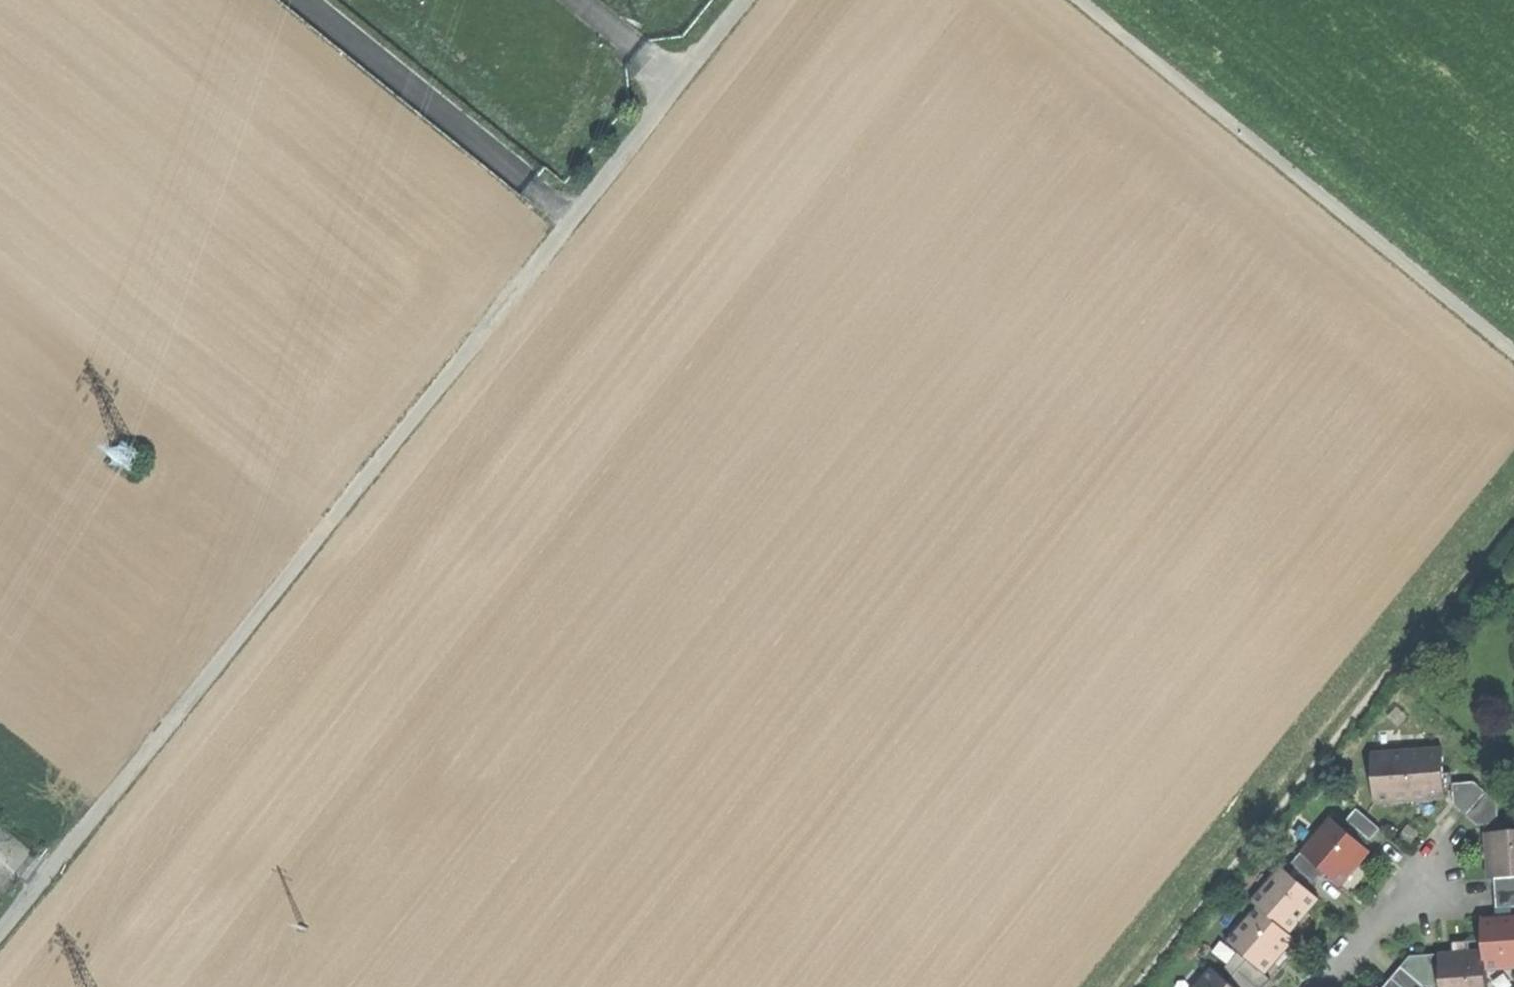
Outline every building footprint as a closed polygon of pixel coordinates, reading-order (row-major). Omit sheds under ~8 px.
[(1413,801),(1446,798),(1444,774),(1442,748),(1371,753),(1374,803),(1413,801)] [(1452,773),(1444,774),(1446,798),(1454,798),(1453,783),(1452,773)] [(1474,782),(1453,783),(1454,798),(1454,805),(1466,815),(1487,792),(1474,782)] [(1498,802),(1487,792),(1466,815),(1478,826),(1485,825),(1499,824),(1498,802)] [(1357,808),(1346,820),(1353,826),(1370,840),(1381,829),(1357,808)] [(1301,852),(1325,873),(1341,886),(1358,867),(1371,851),(1348,832),(1341,826),(1331,817),(1301,852)] [(1346,820),(1341,826),(1348,832),(1353,826),(1346,820)] [(1485,825),(1485,833),(1507,831),(1507,823),(1499,824),(1485,825)] [(1489,879),(1494,878),(1513,877),(1513,831),(1507,831),(1485,833),(1487,855),(1489,879)] [(1301,852),(1291,864),(1296,868),(1301,873),(1315,884),(1325,873),(1301,852)] [(1258,906),(1290,933),(1304,917),(1320,899),(1296,879),(1290,874),(1282,866),(1252,901),(1258,906)] [(1296,868),(1290,874),(1296,879),(1301,873),(1296,868)] [(1494,878),(1496,909),(1512,908),(1513,908),(1513,877),(1494,878)] [(1248,959),(1265,974),(1282,954),(1296,939),(1290,933),(1258,906),(1227,941),(1237,950),(1238,950),(1248,959)] [(1496,909),(1497,916),(1513,915),(1512,908),(1496,909)] [(1482,917),(1483,927),(1485,950),(1486,970),(1513,968),(1513,915),(1497,916),(1482,917)] [(1238,950),(1223,968),(1233,976),(1237,970),(1248,959),(1238,950)] [(1485,950),(1464,952),(1439,954),(1441,985),(1441,986),(1488,986),(1486,970),(1485,950)] [(1441,985),(1439,954),(1410,956),(1401,966),(1425,986),(1441,985)] [(1257,986),(1264,986),(1271,979),(1265,974),(1248,959),(1237,970),(1257,986)] [(1401,966),(1383,986),(1425,986),(1401,966)] [(1211,968),(1195,986),(1234,986),(1228,982),(1211,968)] [(1228,982),(1234,986),(1257,986),(1237,970),(1233,976),(1228,982)]
